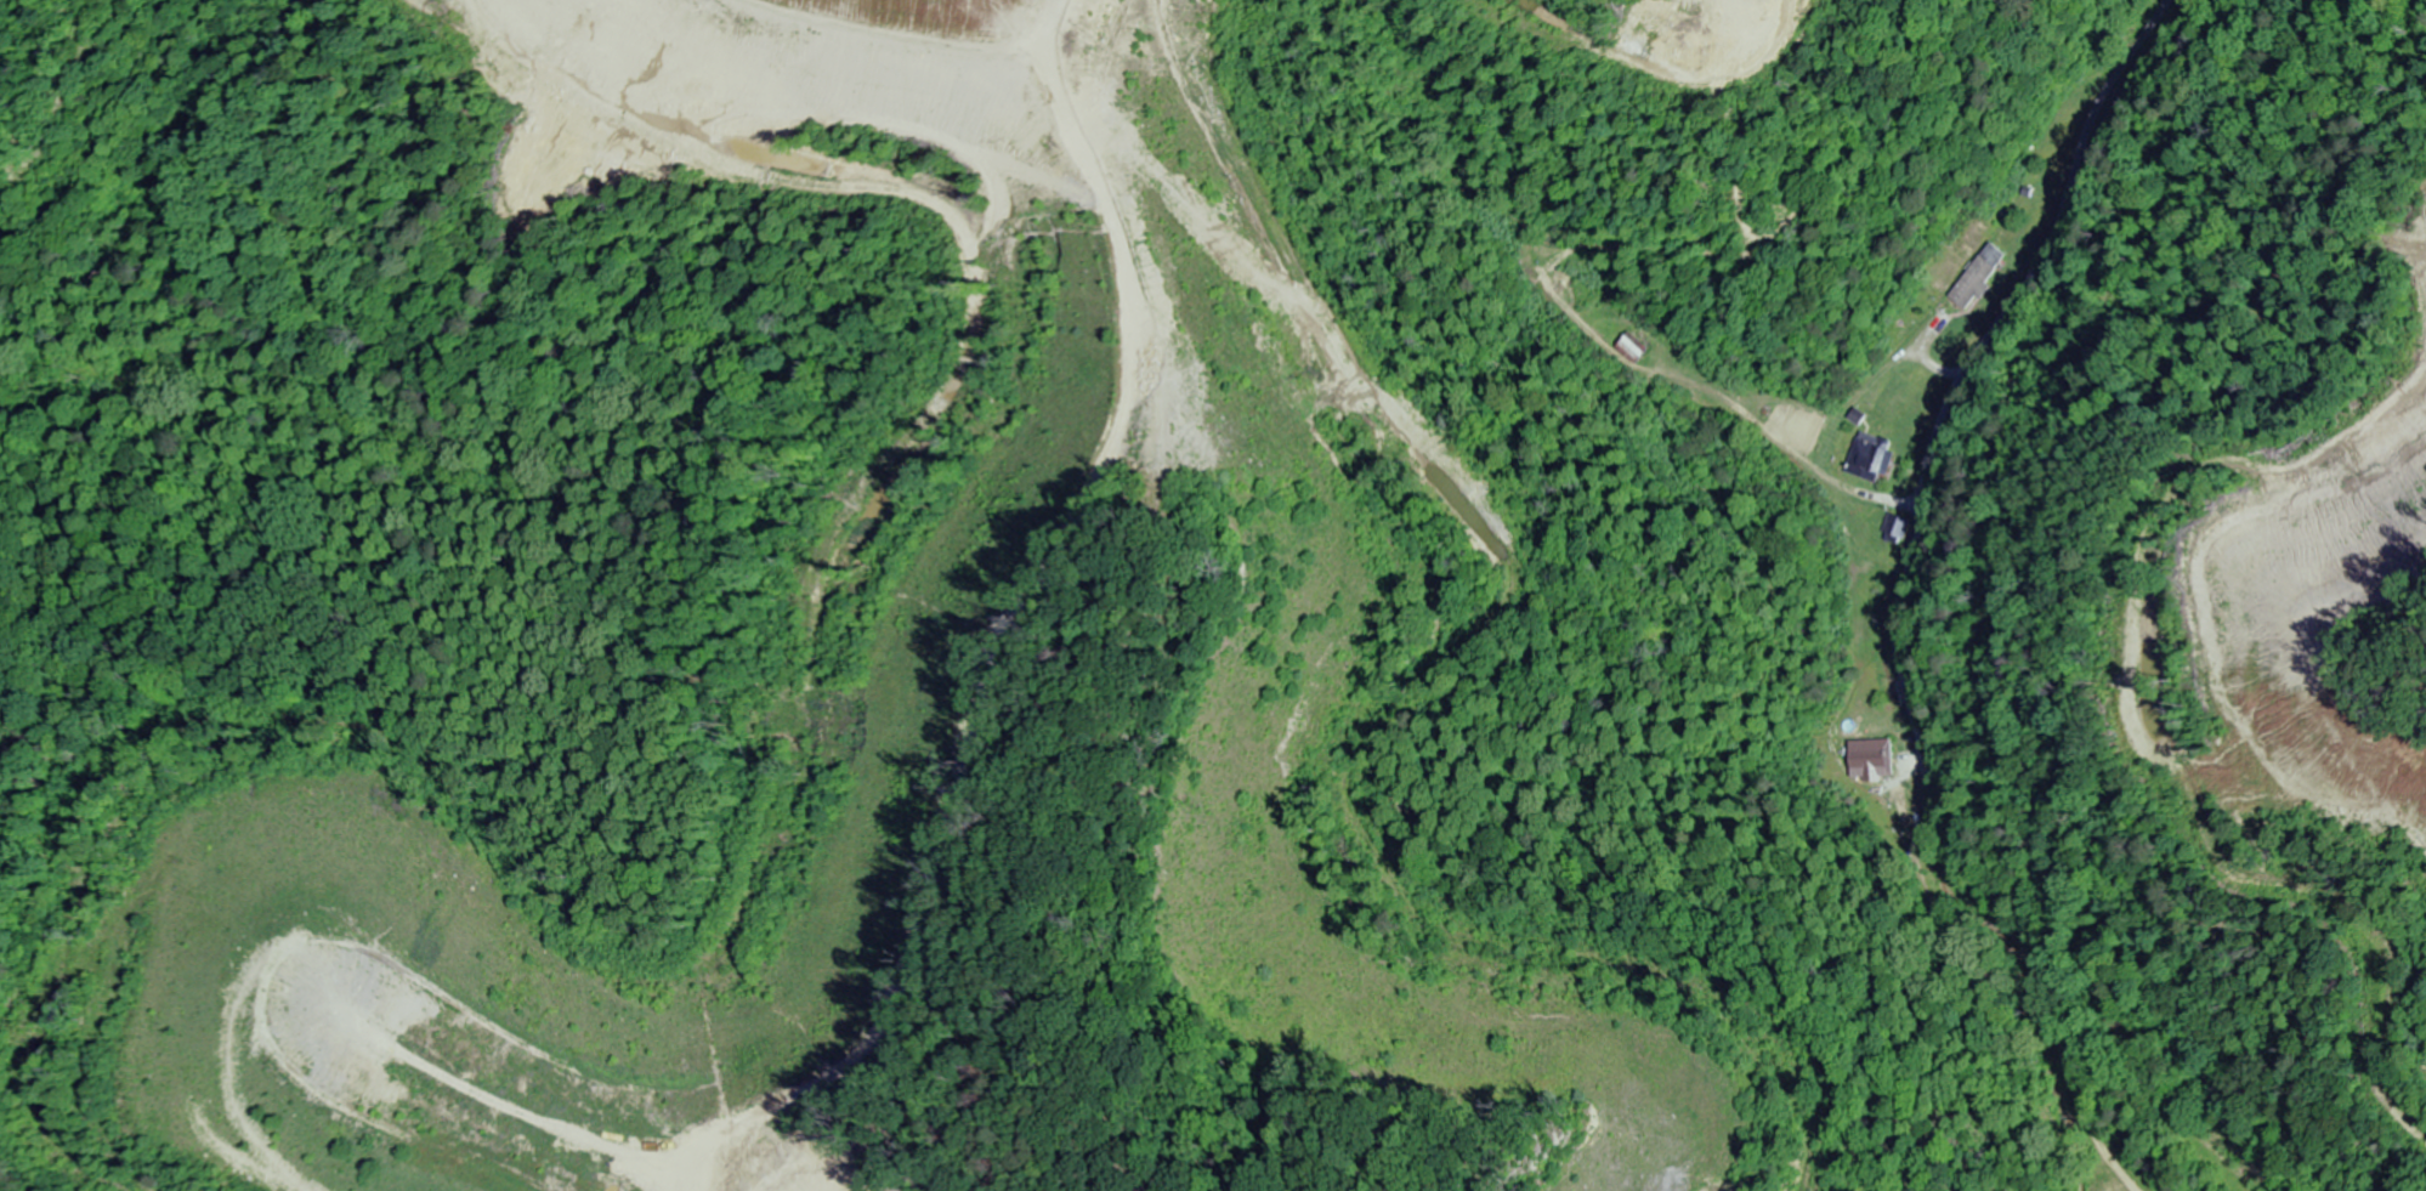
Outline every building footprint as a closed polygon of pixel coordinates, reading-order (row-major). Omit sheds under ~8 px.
[(1990,287),(1986,284),(2007,259),(1990,243),(1944,296),(1966,315),(1990,287)] [(1614,346),(1635,363),(1645,351),(1624,334),(1614,346)] [(1852,434),(1842,476),(1881,485),(1891,443),(1852,434)] [(1891,780),(1891,741),(1848,742),(1848,781),(1891,780)]
